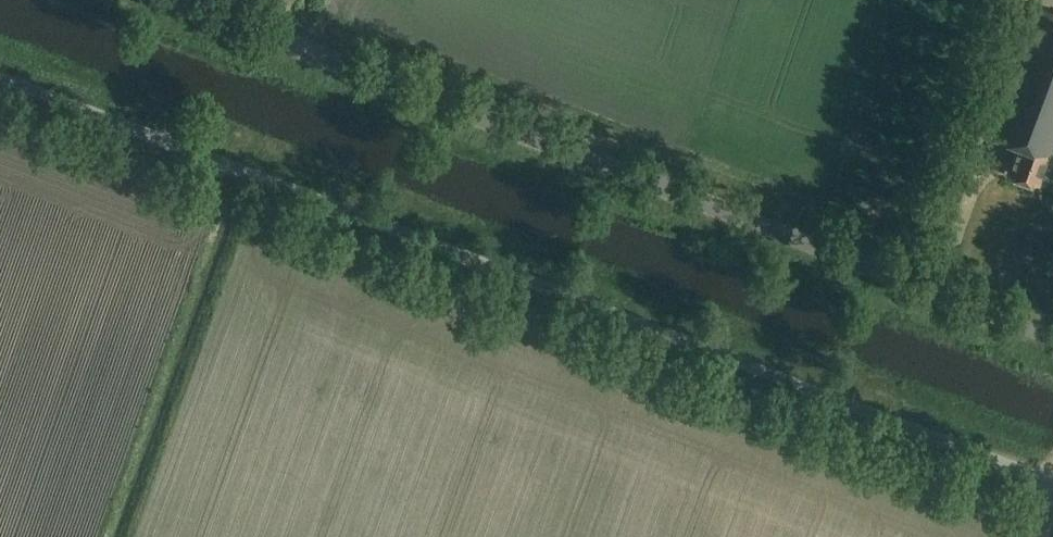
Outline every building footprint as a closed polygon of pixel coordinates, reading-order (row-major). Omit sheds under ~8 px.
[(1052,162),(1052,11),(1033,4),(988,128),(1019,139),(1007,171),(1040,183),(1046,165),(1051,166),(1052,162)]
